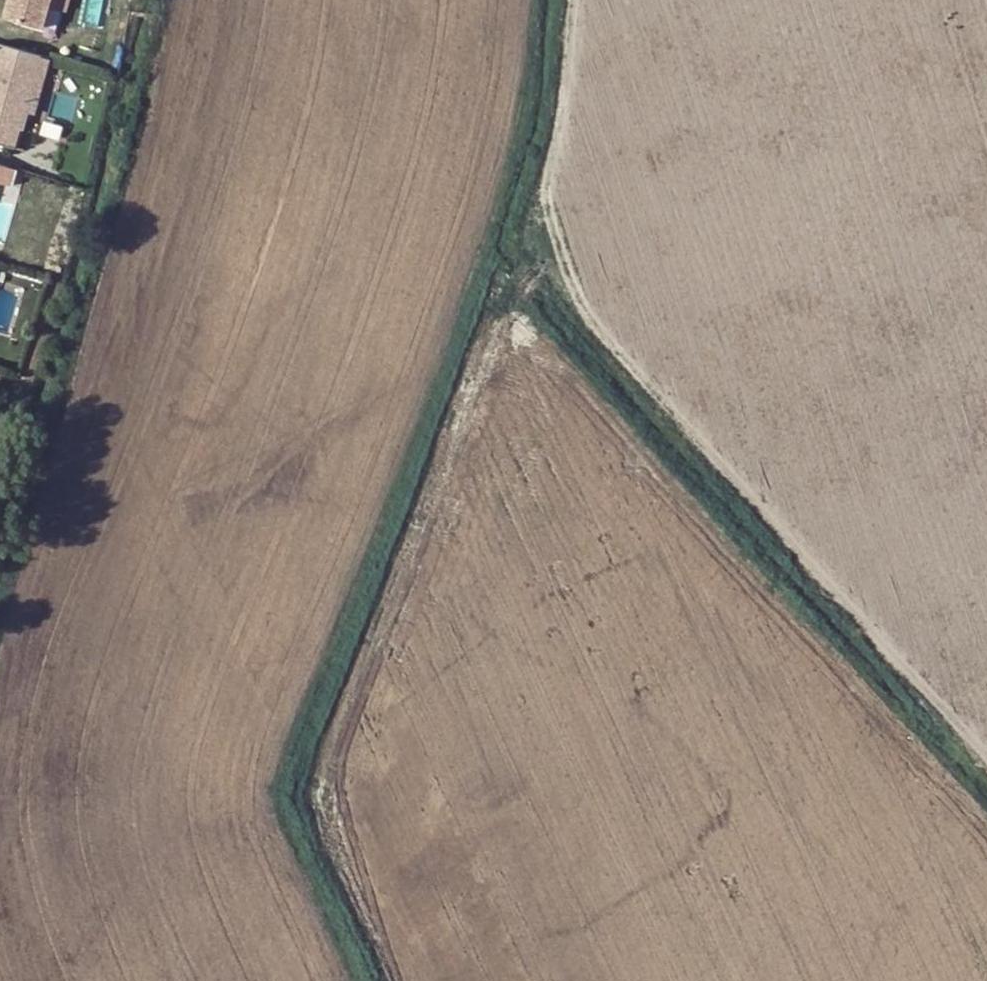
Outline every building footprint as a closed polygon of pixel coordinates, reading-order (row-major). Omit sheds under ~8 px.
[(5,15),(49,28),(58,0),(10,0),(5,15)] [(22,150),(53,58),(2,41),(0,46),(0,144),(22,150)] [(27,167),(0,160),(0,242),(11,203),(16,205),(27,167)] [(16,313),(18,294),(0,291),(0,311),(16,313)]
